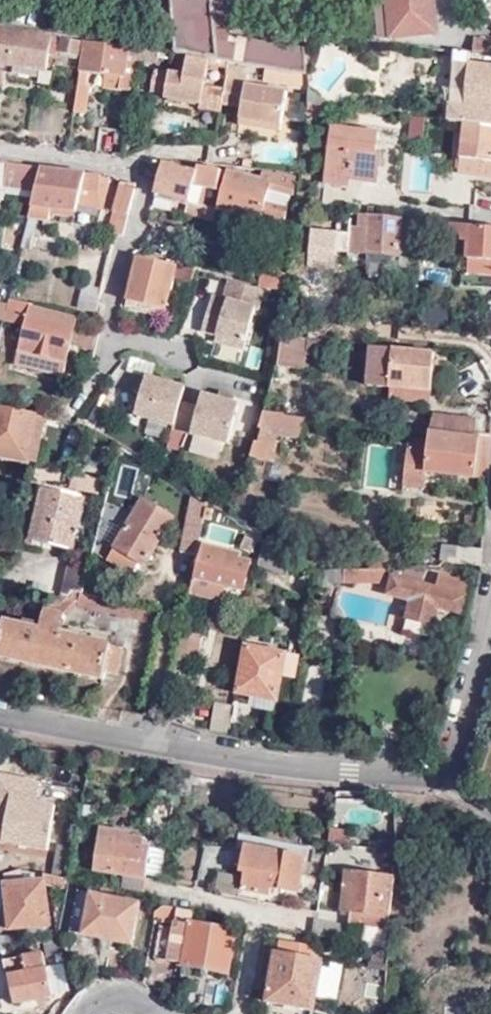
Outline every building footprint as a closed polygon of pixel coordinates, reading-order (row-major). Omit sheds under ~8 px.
[(308,52),(229,39),(216,40),(214,0),(170,0),(174,50),(309,71),(309,65),(308,52)] [(229,39),(226,0),(214,0),(216,40),(229,39)] [(381,38),(393,37),(389,0),(376,0),(381,38)] [(393,37),(435,33),(432,0),(389,0),(393,37)] [(0,29),(0,92),(1,92),(5,66),(44,71),(47,51),(78,57),(80,41),(0,29)] [(475,39),(474,53),(490,55),(490,40),(475,39)] [(117,90),(129,92),(135,49),(86,42),(82,70),(80,69),(74,114),(86,114),(90,86),(91,76),(118,80),(117,90)] [(138,48),(136,58),(158,63),(159,50),(138,46),(138,48)] [(135,49),(129,92),(132,92),(136,58),(138,48),(135,49)] [(175,53),(189,55),(227,62),(264,68),(290,72),(309,74),(309,71),(174,50),(175,53)] [(447,120),(462,123),(490,127),(490,65),(470,64),(472,54),(453,51),(447,120)] [(175,53),(172,72),(186,74),(189,55),(175,53)] [(200,109),(220,112),(221,104),(226,71),(227,62),(189,55),(186,74),(172,72),(155,69),(152,92),(165,94),(165,99),(200,105),(200,109)] [(262,80),(288,84),(290,72),(264,68),(262,80)] [(226,71),(221,104),(242,107),(240,124),(281,130),(286,91),(246,86),(247,75),(226,71)] [(287,85),(307,88),(309,74),(290,72),(288,84),(287,85)] [(90,86),(117,90),(118,80),(91,76),(90,86)] [(307,100),(323,103),(320,97),(307,88),(307,100)] [(307,100),(306,115),(336,117),(337,108),(323,106),(323,103),(307,100)] [(63,136),(68,109),(38,104),(34,131),(63,136)] [(462,123),(458,173),(490,177),(490,127),(462,123)] [(333,127),(327,173),(351,176),(351,180),(379,183),(382,153),(377,152),(380,133),(333,127)] [(3,201),(6,188),(9,163),(0,162),(0,201),(3,201)] [(9,163),(6,188),(37,192),(44,168),(22,165),(9,163)] [(162,163),(154,192),(176,198),(190,201),(202,205),(206,190),(222,194),(226,180),(228,171),(198,166),(197,173),(162,163)] [(44,168),(37,192),(30,216),(41,218),(72,224),(76,206),(81,188),(98,192),(103,175),(44,168)] [(272,180),(228,171),(226,180),(222,194),(218,208),(217,211),(284,227),(293,191),(296,192),(298,176),(272,173),(272,180)] [(351,176),(327,173),(325,184),(350,187),(351,180),(351,176)] [(112,177),(103,175),(98,192),(81,188),(76,206),(104,212),(112,177)] [(122,234),(126,215),(128,215),(135,185),(121,183),(108,230),(122,234)] [(154,192),(151,208),(172,213),(176,198),(154,192)] [(186,215),(205,221),(210,207),(202,205),(190,201),(186,215)] [(205,221),(214,223),(217,211),(218,208),(210,207),(205,221)] [(424,221),(361,213),(360,228),(352,227),(352,232),(350,253),(401,257),(401,252),(403,229),(416,231),(422,231),(424,221)] [(30,216),(28,224),(22,246),(33,249),(41,218),(30,216)] [(490,264),(490,230),(424,221),(422,231),(460,237),(459,242),(471,243),(469,261),(490,264)] [(350,253),(352,232),(310,229),(306,270),(337,273),(339,252),(350,253)] [(416,231),(403,229),(401,252),(414,254),(416,231)] [(272,241),(267,270),(260,269),(257,284),(284,289),(290,244),(272,241)] [(137,254),(127,298),(164,307),(173,270),(175,263),(137,254)] [(175,261),(175,263),(173,270),(193,274),(196,267),(175,261)] [(244,345),(257,285),(222,277),(218,293),(208,291),(200,329),(215,332),(214,338),(244,345)] [(33,308),(34,303),(12,297),(6,321),(16,323),(18,315),(28,318),(26,326),(17,364),(65,375),(72,345),(77,325),(78,320),(33,308)] [(127,298),(125,304),(163,313),(163,309),(164,307),(127,298)] [(164,307),(163,309),(171,311),(172,305),(165,303),(164,307)] [(18,315),(16,323),(26,326),(28,318),(18,315)] [(98,332),(77,325),(72,345),(94,350),(98,332)] [(295,370),(300,337),(283,335),(277,368),(295,370)] [(311,338),(300,337),(295,370),(306,371),(311,338)] [(341,352),(342,342),(319,339),(318,349),(341,352)] [(430,403),(434,353),(372,347),(368,385),(389,386),(388,399),(430,403)] [(479,361),(458,371),(466,388),(486,378),(479,361)] [(140,390),(133,413),(170,424),(172,424),(179,401),(183,386),(135,371),(130,387),(140,390)] [(104,428),(121,393),(106,386),(88,420),(104,428)] [(216,393),(215,399),(216,399),(230,403),(231,398),(216,393)] [(179,401),(172,424),(170,424),(170,427),(225,444),(237,406),(230,403),(216,399),(215,399),(200,394),(196,406),(179,401)] [(35,418),(0,410),(0,446),(28,452),(35,418)] [(306,415),(266,411),(263,420),(251,454),(265,459),(275,432),(282,434),(303,437),(306,415)] [(431,431),(475,437),(477,422),(433,415),(431,431)] [(26,463),(34,465),(44,420),(35,418),(28,452),(26,463)] [(171,431),(168,448),(184,450),(187,433),(171,431)] [(271,461),(282,434),(275,432),(265,459),(271,461)] [(487,484),(490,441),(475,439),(431,433),(430,447),(409,444),(403,488),(425,490),(427,475),(487,484)] [(187,435),(184,446),(221,457),(225,445),(187,435)] [(26,463),(28,452),(0,446),(0,457),(26,463)] [(72,546),(84,496),(98,499),(103,477),(73,470),(68,492),(41,486),(30,537),(72,546)] [(178,551),(195,555),(203,503),(187,494),(178,551)] [(135,582),(172,516),(143,499),(106,563),(135,582)] [(192,575),(224,583),(242,587),(248,559),(238,556),(238,554),(200,545),(192,575)] [(449,564),(451,549),(442,547),(439,563),(449,564)] [(481,569),(482,553),(451,549),(449,564),(481,569)] [(420,586),(424,572),(343,572),(343,584),(390,586),(389,596),(412,602),(407,619),(434,625),(437,609),(461,614),(470,584),(440,577),(436,591),(420,586)] [(192,575),(189,589),(220,597),(224,583),(192,575)] [(159,624),(161,612),(108,600),(83,594),(72,591),(57,604),(44,601),(41,615),(45,615),(41,629),(4,620),(0,640),(0,655),(103,679),(104,673),(111,646),(53,633),(56,620),(61,621),(63,611),(76,605),(159,624)] [(199,659),(203,635),(184,631),(180,656),(199,659)] [(122,649),(111,646),(104,673),(117,676),(122,649)] [(295,672),(297,656),(245,646),(237,693),(276,701),(282,669),(295,672)] [(225,731),(229,706),(215,703),(211,729),(225,731)] [(42,785),(0,776),(0,839),(48,849),(57,806),(38,802),(42,785)] [(123,888),(143,893),(146,880),(151,849),(143,848),(128,845),(129,840),(129,834),(102,830),(95,871),(126,876),(123,888)] [(54,876),(67,880),(73,847),(60,844),(54,876)] [(149,876),(162,877),(165,847),(152,846),(149,876)] [(73,847),(67,880),(75,848),(73,847)] [(297,896),(305,858),(245,847),(240,875),(244,876),(243,891),(264,896),(266,890),(297,896)] [(22,868),(4,874),(8,927),(28,926),(47,924),(49,924),(44,882),(44,880),(22,881),(22,868)] [(387,930),(395,881),(348,874),(342,912),(352,913),(352,926),(365,928),(387,930)] [(218,875),(217,894),(239,895),(240,875),(218,875)] [(66,887),(67,880),(54,876),(44,880),(44,882),(66,887)] [(133,945),(141,904),(80,891),(72,933),(133,945)] [(192,922),(194,911),(165,905),(154,913),(153,918),(173,922),(172,929),(161,927),(155,958),(174,963),(174,964),(227,976),(236,931),(192,922)] [(317,921),(315,935),(336,939),(338,924),(317,921)] [(365,928),(364,944),(384,948),(387,930),(365,928)] [(49,954),(64,951),(60,938),(46,942),(49,954)] [(35,956),(43,954),(40,944),(34,945),(35,956)] [(53,997),(43,954),(35,956),(8,960),(8,955),(0,958),(0,1007),(53,997)] [(314,1012),(321,964),(274,955),(267,1003),(314,1012)] [(52,994),(67,991),(63,963),(48,965),(52,994)]
